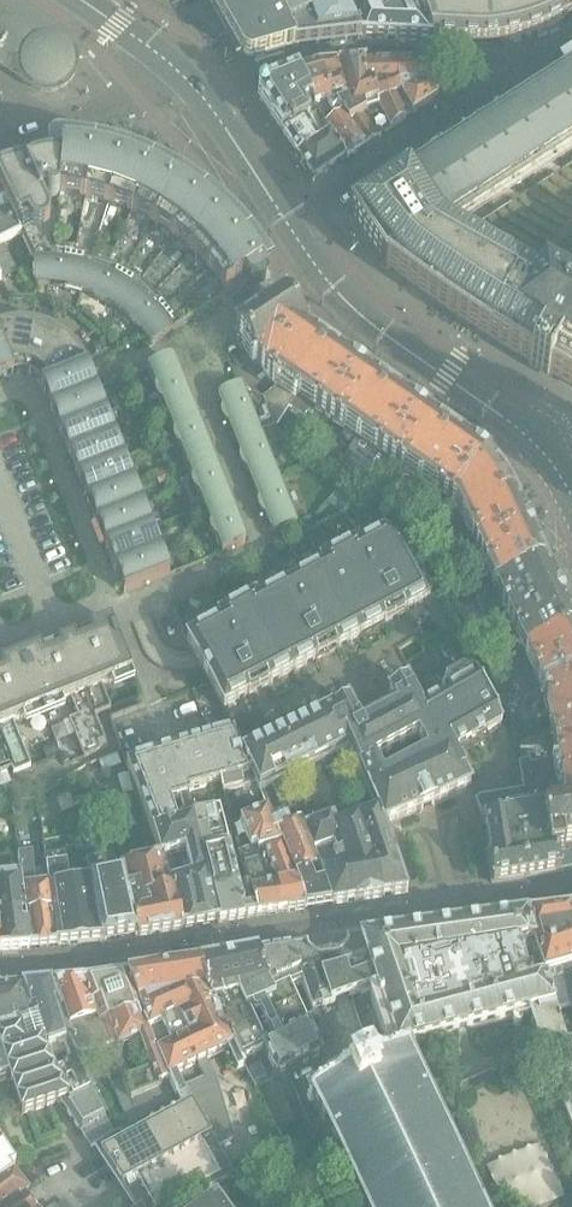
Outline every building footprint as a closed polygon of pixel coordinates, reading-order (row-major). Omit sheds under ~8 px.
[(11,0),(0,0),(0,66),(29,86),(39,91),(49,91),(60,89),(68,83),(74,74),(77,64),(76,54),(71,44),(64,37),(11,0)] [(242,55),(243,55),(252,59),(294,47),(359,39),(336,0),(211,0),(242,55)] [(359,39),(361,39),(361,38),(375,39),(376,38),(417,41),(418,10),(416,6),(415,6),(411,0),(336,0),(359,39)] [(550,0),(463,0),(451,1),(439,2),(438,0),(434,0),(418,10),(417,41),(431,42),(432,42),(463,44),(484,44),(499,43),(517,39),(535,34),(552,27),(563,21),(550,0)] [(563,21),(564,20),(571,15),(571,0),(550,0),(563,21)] [(437,97),(431,86),(431,85),(428,76),(426,63),(386,63),(382,63),(365,65),(367,78),(370,77),(380,100),(377,107),(378,110),(400,97),(411,115),(437,97)] [(380,100),(370,77),(367,78),(365,65),(339,67),(352,96),(339,104),(352,125),(368,114),(367,106),(380,100)] [(352,96),(339,67),(318,69),(332,104),(336,106),(339,104),(352,96)] [(332,104),(318,69),(297,76),(317,110),(322,118),(338,108),(336,106),(332,104)] [(542,92),(540,93),(406,179),(405,178),(348,216),(384,269),(385,268),(388,270),(392,268),(409,281),(429,296),(450,310),(470,323),(491,337),(512,350),(529,360),(527,364),(551,377),(553,374),(571,384),(571,270),(556,277),(552,268),(544,271),(547,278),(540,290),(441,235),(516,186),(544,168),(571,149),(571,73),(542,92)] [(317,110),(297,76),(262,90),(259,100),(280,133),(317,110)] [(365,146),(411,115),(400,97),(378,110),(377,107),(380,100),(367,106),(368,114),(352,125),(365,146)] [(365,146),(352,125),(339,104),(336,106),(338,108),(322,118),(332,136),(346,159),(365,146)] [(332,136),(322,118),(317,110),(280,133),(281,135),(297,158),(332,136)] [(346,159),(332,136),(297,158),(313,182),(327,173),(326,172),(346,159)] [(62,150),(61,161),(61,167),(55,167),(55,199),(40,202),(27,207),(37,229),(21,235),(33,260),(57,261),(76,263),(89,267),(94,269),(112,277),(123,283),(132,289),(139,293),(154,307),(165,320),(173,331),(227,296),(231,302),(247,291),(248,293),(254,294),(264,286),(267,283),(260,274),(266,270),(264,268),(251,250),(236,232),(220,217),(214,212),(196,198),(177,186),(157,175),(136,166),(111,158),(88,153),(62,150)] [(26,173),(27,173),(24,166),(10,171),(27,207),(40,202),(26,173)] [(55,167),(50,167),(39,169),(29,172),(27,173),(26,173),(40,202),(55,199),(55,167)] [(10,171),(0,174),(0,191),(21,235),(37,229),(27,207),(10,171)] [(3,244),(21,235),(0,191),(0,246),(3,244)] [(0,246),(0,259),(1,259),(9,255),(3,244),(0,246)] [(9,255),(1,259),(9,276),(17,272),(9,255)] [(0,259),(0,280),(1,280),(9,276),(1,259),(0,259)] [(81,293),(89,267),(76,263),(57,261),(33,260),(34,282),(34,284),(36,286),(39,287),(55,288),(70,290),(81,293)] [(117,311),(132,289),(123,283),(112,277),(94,269),(89,267),(81,293),(85,294),(99,300),(109,306),(117,311)] [(165,320),(154,307),(139,293),(132,289),(117,311),(122,315),(134,325),(143,336),(145,339),(148,342),(149,343),(152,344),(155,343),(173,331),(165,320)] [(275,427),(328,350),(326,349),(315,342),(316,341),(304,333),(306,331),(303,326),(303,327),(287,303),(287,302),(285,298),(235,331),(257,364),(258,364),(274,389),(262,398),(275,427)] [(49,329),(38,325),(26,323),(14,324),(3,326),(0,326),(0,344),(12,374),(19,373),(25,373),(32,375),(49,329)] [(83,359),(76,350),(68,341),(58,334),(49,329),(32,375),(37,380),(40,385),(42,388),(43,391),(44,393),(60,387),(65,387),(78,382),(82,380),(85,376),(86,371),(88,370),(83,359)] [(0,344),(0,379),(12,374),(0,344)] [(324,461),(336,445),(336,446),(346,431),(357,438),(389,392),(387,391),(387,392),(367,378),(367,377),(366,376),(366,375),(353,365),(352,366),(350,365),(350,366),(330,352),(330,351),(328,350),(275,427),(276,430),(305,451),(307,449),(324,461)] [(191,406),(175,364),(173,362),(169,361),(168,361),(148,369),(166,416),(191,406)] [(50,408),(96,390),(89,374),(88,370),(86,371),(85,376),(82,380),(78,382),(65,387),(60,387),(44,393),(50,408)] [(260,431),(241,385),(221,393),(219,394),(218,397),(218,400),(235,441),(260,431)] [(105,413),(96,390),(50,408),(59,431),(105,413)] [(388,460),(421,412),(414,407),(413,409),(411,407),(411,408),(391,394),(391,393),(389,392),(357,438),(388,460)] [(210,452),(191,406),(166,416),(185,462),(210,452)] [(420,481),(450,434),(448,433),(448,434),(428,420),(428,419),(427,418),(427,417),(421,412),(388,460),(379,472),(411,494),(420,481)] [(114,436),(106,417),(105,413),(59,431),(68,455),(114,436)] [(279,478),(260,431),(235,441),(254,488),(279,478)] [(447,501),(481,454),(475,450),(474,451),(472,449),(472,450),(452,436),(450,434),(420,481),(435,492),(428,502),(440,510),(447,501)] [(123,459),(115,437),(114,436),(68,455),(78,478),(123,459)] [(228,498),(210,452),(185,462),(203,508),(228,498)] [(526,525),(512,496),(504,481),(488,460),(488,459),(481,454),(447,501),(455,507),(477,554),(477,555),(530,532),(527,524),(526,525)] [(133,483),(124,460),(123,459),(78,478),(87,501),(110,492),(133,483)] [(297,524),(279,478),(254,488),(270,529),(272,532),(275,533),(277,532),(297,524)] [(342,515),(358,494),(343,481),(326,503),(342,515)] [(142,506),(133,483),(110,492),(87,501),(96,524),(142,506)] [(245,539),(228,498),(203,508),(222,554),(242,546),(244,544),(245,541),(245,539)] [(151,529),(142,506),(96,524),(105,547),(151,529)] [(160,552),(151,529),(105,547),(115,570),(160,552)] [(543,564),(536,549),(533,542),(534,542),(534,539),(530,532),(477,555),(477,554),(463,562),(473,582),(476,583),(488,578),(494,590),(545,566),(544,564),(543,564)] [(430,599),(429,597),(402,546),(384,534),(359,547),(357,543),(320,562),(322,567),(359,636),(384,623),(385,623),(405,612),(430,599)] [(169,575),(160,552),(115,570),(124,593),(169,575)] [(561,599),(558,591),(556,590),(555,590),(545,568),(546,568),(545,566),(494,590),(509,623),(561,599)] [(359,636),(322,567),(257,601),(294,671),(316,659),(317,659),(325,655),(337,648),(359,636)] [(294,671),(257,601),(255,597),(218,617),(220,621),(186,639),(209,681),(223,708),(248,695),(269,684),(294,671)] [(564,609),(565,609),(564,607),(565,606),(561,599),(509,623),(525,657),(571,635),(571,627),(564,609)] [(131,675),(110,622),(109,622),(109,624),(107,625),(107,623),(105,624),(106,625),(91,631),(91,630),(89,630),(92,638),(76,645),(74,639),(71,640),(72,642),(61,646),(60,645),(58,646),(60,651),(44,658),(41,650),(39,650),(40,652),(25,657),(25,656),(23,657),(24,658),(21,659),(42,710),(68,700),(75,718),(67,721),(82,759),(107,749),(97,723),(94,716),(110,710),(101,687),(131,675)] [(525,657),(539,687),(571,672),(571,635),(525,657)] [(21,659),(19,660),(18,659),(17,659),(17,661),(3,666),(2,665),(1,666),(4,674),(0,675),(0,773),(9,770),(11,774),(29,767),(12,723),(42,710),(21,659)] [(465,775),(453,751),(501,724),(475,674),(462,671),(446,681),(441,694),(443,697),(421,709),(407,682),(389,692),(397,708),(362,726),(349,702),(325,714),(324,712),(244,752),(251,776),(252,776),(259,791),(272,784),(283,810),(285,811),(296,806),(284,778),(301,769),(311,765),(349,745),(376,813),(383,826),(418,810),(436,803),(436,802),(470,787),(470,786),(464,775),(465,775)] [(539,687),(542,694),(546,704),(549,722),(571,717),(571,672),(539,687)] [(549,722),(555,760),(531,765),(530,760),(518,762),(522,790),(479,797),(475,801),(484,821),(490,859),(488,859),(492,884),(497,883),(497,882),(524,878),(524,879),(529,878),(529,877),(556,873),(562,872),(561,870),(571,868),(571,717),(549,722)] [(251,776),(244,752),(243,753),(234,732),(178,749),(188,794),(222,785),(223,794),(244,788),(241,779),(251,776)] [(188,794),(178,749),(125,765),(134,787),(160,857),(179,930),(217,924),(193,813),(189,800),(190,799),(188,794)] [(238,889),(228,846),(229,846),(220,806),(193,813),(217,924),(248,919),(241,889),(238,889)] [(280,851),(269,821),(272,820),(267,810),(240,822),(250,847),(238,852),(242,866),(263,858),(280,851)] [(406,893),(391,847),(383,826),(376,813),(362,818),(378,859),(373,861),(385,896),(406,893)] [(332,905),(317,864),(313,855),(303,831),(301,824),(290,828),(284,815),(272,820),(269,821),(280,851),(304,910),(332,905)] [(385,896),(373,861),(378,859),(362,818),(337,828),(334,820),(303,831),(313,855),(334,847),(337,856),(317,864),(332,905),(385,896)] [(304,910),(280,851),(263,858),(268,881),(273,880),(275,884),(279,883),(286,913),(304,910)] [(97,942),(88,882),(66,886),(62,855),(45,858),(47,879),(56,946),(97,942)] [(136,937),(120,866),(118,866),(105,856),(84,860),(88,882),(97,942),(104,942),(136,937)] [(179,930),(160,857),(133,863),(120,866),(136,937),(179,930)] [(286,913),(279,883),(275,884),(273,880),(268,881),(263,858),(242,866),(244,871),(243,871),(249,886),(241,889),(248,919),(286,913)] [(56,946),(47,879),(38,880),(39,888),(34,889),(27,890),(26,882),(32,881),(29,860),(17,862),(18,874),(28,949),(56,946)] [(18,874),(0,877),(0,944),(1,951),(28,949),(18,874)] [(571,911),(526,916),(550,996),(567,1048),(569,1052),(571,1051),(571,913),(571,911)] [(550,996),(526,916),(360,939),(347,941),(346,946),(344,951),(340,954),(337,955),(337,956),(335,956),(336,960),(342,959),(354,996),(375,989),(396,1050),(408,1047),(500,1022),(528,1015),(542,1059),(567,1048),(550,996)] [(331,1004),(320,962),(323,962),(322,958),(319,958),(319,957),(314,957),(309,954),(306,950),(305,948),(305,947),(292,949),(303,982),(308,996),(314,1013),(315,1012),(332,1006),(331,1004)] [(303,982),(292,949),(257,955),(270,992),(303,982)] [(329,1041),(315,1012),(314,1013),(308,996),(303,982),(270,992),(257,955),(197,966),(198,969),(212,996),(246,1067),(247,1069),(249,1068),(260,1088),(276,1079),(277,1080),(292,1072),(324,1056),(321,1051),(326,1049),(329,1041)] [(197,966),(171,970),(169,970),(157,972),(155,973),(130,977),(130,980),(134,991),(165,1066),(178,1097),(185,1095),(189,1104),(192,1102),(217,1148),(232,1140),(229,1129),(217,1080),(215,1073),(213,1074),(207,1061),(228,1051),(237,1072),(246,1067),(212,996),(198,969),(197,966)] [(130,977),(113,979),(110,979),(82,983),(81,983),(110,1053),(122,1083),(111,1087),(129,1125),(119,1131),(125,1140),(100,1154),(136,1206),(141,1206),(143,1206),(180,1206),(234,1177),(217,1148),(192,1102),(189,1104),(185,1095),(178,1097),(165,1066),(134,991),(130,980),(130,977)] [(70,984),(57,985),(60,996),(78,1056),(79,1056),(86,1070),(104,1065),(111,1087),(122,1083),(110,1053),(81,983),(72,984),(70,984)] [(69,1043),(68,1043),(57,1005),(52,985),(22,987),(0,990),(0,1085),(9,1082),(21,1118),(61,1104),(81,1135),(81,1134),(91,1149),(112,1135),(114,1133),(105,1119),(106,1119),(103,1115),(87,1085),(69,1043)] [(411,1060),(413,1059),(408,1048),(385,1058),(384,1055),(325,1082),(326,1084),(304,1096),(309,1107),(311,1106),(358,1206),(479,1206),(411,1060)] [(16,1172),(11,1165),(17,1162),(4,1143),(0,1145),(0,1206),(7,1206),(26,1194),(30,1191),(16,1172)] [(26,1194),(7,1206),(35,1206),(26,1194)]
